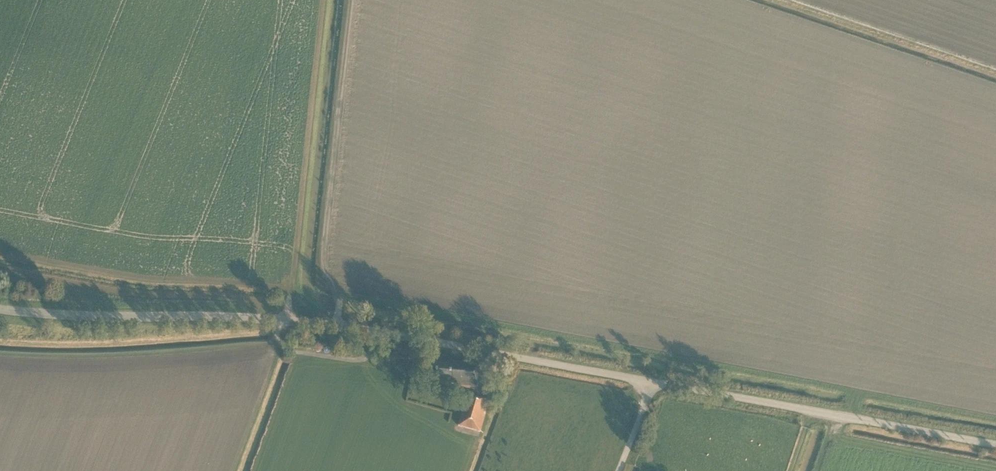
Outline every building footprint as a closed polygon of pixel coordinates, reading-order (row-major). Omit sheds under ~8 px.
[(478,390),(478,389),(480,365),(448,362),(448,365),(434,364),(433,383),(451,384),(451,385),(459,385),(459,388),(478,390)] [(489,403),(466,396),(458,426),(481,432),(489,403)]
